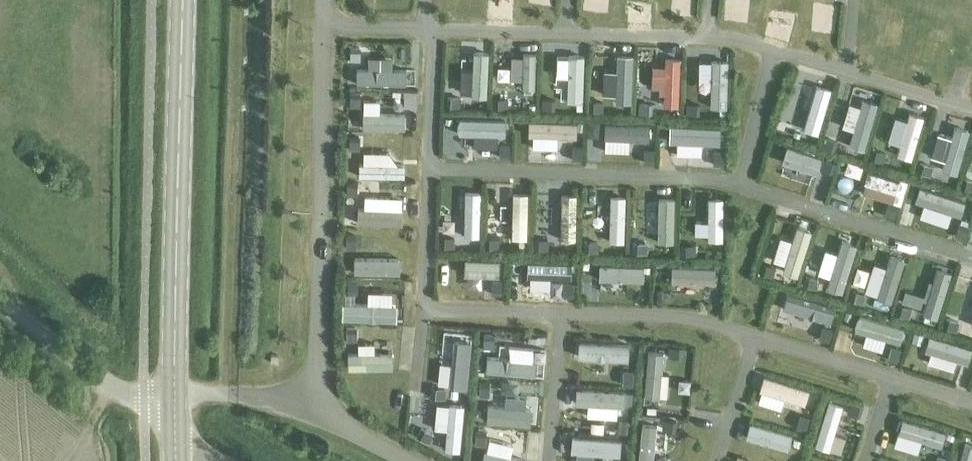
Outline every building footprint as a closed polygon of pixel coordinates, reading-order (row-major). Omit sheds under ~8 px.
[(834,0),(812,0),(811,19),(833,20),(834,0)] [(916,29),(916,38),(940,39),(940,30),(916,29)] [(366,48),(368,61),(380,59),(378,46),(366,48)] [(534,46),(518,46),(518,82),(548,82),(549,67),(534,67),(534,46)] [(486,48),(469,47),(468,92),(484,93),(486,48)] [(359,49),(350,49),(350,60),(359,60),(359,49)] [(564,50),(563,95),(578,96),(579,51),(564,50)] [(676,100),(678,53),(662,52),(660,99),(676,100)] [(707,104),(725,103),(724,56),(707,56),(707,104)] [(351,82),(404,82),(404,64),(351,64),(351,82)] [(680,68),(680,82),(693,82),(693,69),(680,68)] [(793,105),(804,108),(799,127),(815,132),(828,85),(801,77),(793,105)] [(359,92),(349,92),(349,105),(359,105),(359,92)] [(360,95),(360,108),(377,108),(377,95),(360,95)] [(447,95),(447,105),(460,106),(460,96),(447,95)] [(495,96),(494,105),(507,106),(508,96),(495,96)] [(541,97),(541,107),(554,108),(555,98),(541,97)] [(845,98),(839,123),(852,126),(858,101),(845,98)] [(589,100),(589,109),(602,110),(603,100),(589,100)] [(638,101),(638,111),(651,112),(651,102),(638,101)] [(686,102),(686,112),(699,112),(699,102),(686,102)] [(896,141),(892,152),(908,157),(922,112),(906,107),(903,114),(892,111),(884,137),(896,141)] [(402,110),(358,110),(358,125),(402,125),(402,110)] [(455,113),(454,128),(504,130),(505,115),(455,113)] [(552,147),(552,134),(576,134),(575,117),(525,118),(526,147),(552,147)] [(780,119),(777,129),(790,133),(793,123),(780,119)] [(952,170),(967,125),(953,120),(938,165),(952,170)] [(668,122),(667,137),(716,140),(717,125),(668,122)] [(824,135),(821,144),(834,149),(837,139),(824,135)] [(359,136),(349,136),(349,148),(359,148),(359,136)] [(500,143),(500,157),(509,157),(509,144),(500,143)] [(573,146),(573,159),(582,159),(582,146),(573,146)] [(873,146),(870,156),(883,160),(886,150),(873,146)] [(645,149),(644,162),(653,162),(654,149),(645,149)] [(715,150),(714,164),(723,164),(724,150),(715,150)] [(824,156),(820,167),(832,171),(835,160),(824,156)] [(841,173),(856,179),(861,166),(845,160),(841,173)] [(920,160),(917,169),(929,173),(932,164),(920,160)] [(863,168),(859,192),(891,198),(896,174),(863,168)] [(960,186),(971,189),(971,179),(963,177),(960,186)] [(356,183),(347,183),(347,194),(356,194),(356,183)] [(956,224),(964,198),(923,184),(918,198),(929,202),(925,213),(956,224)] [(476,234),(478,186),(462,186),(460,234),(476,234)] [(509,187),(509,235),(524,235),(525,188),(509,187)] [(653,193),(654,239),(672,238),(671,193),(653,193)] [(886,203),(883,214),(893,217),(896,206),(886,203)] [(438,228),(452,228),(453,215),(439,214),(438,228)] [(776,273),(792,278),(807,225),(791,220),(776,273)] [(958,225),(955,235),(965,238),(968,227),(958,225)] [(356,234),(346,233),(345,247),(355,248),(356,234)] [(441,236),(441,247),(454,247),(454,236),(441,236)] [(485,237),(485,247),(498,247),(498,237),(485,237)] [(534,238),(534,249),(547,249),(547,239),(534,238)] [(584,240),(584,251),(597,251),(597,241),(584,240)] [(647,242),(635,241),(635,252),(647,252),(647,242)] [(766,242),(763,255),(776,258),(779,244),(766,242)] [(695,244),(681,244),(681,254),(695,254),(695,244)] [(460,270),(495,272),(496,256),(461,254),(460,270)] [(523,256),(522,273),(570,276),(571,259),(523,256)] [(763,262),(759,272),(772,275),(775,266),(763,262)] [(668,263),(667,281),(713,283),(714,265),(668,263)] [(928,264),(922,308),(951,312),(953,294),(940,292),(943,266),(928,264)] [(806,273),(803,283),(816,287),(819,277),(806,273)] [(356,279),(346,278),(346,291),(356,291),(356,279)] [(493,280),(492,293),(502,294),(502,280),(493,280)] [(564,281),(563,295),(574,295),(574,282),(564,281)] [(635,285),(635,298),(645,298),(646,285),(635,285)] [(853,289),(849,298),(862,302),(865,293),(853,289)] [(828,321),(832,302),(782,292),(776,317),(811,324),(813,318),(828,321)] [(898,303),(895,313),(908,317),(911,307),(898,303)] [(910,329),(860,314),(856,329),(906,344),(910,329)] [(946,316),(943,326),(956,330),(959,320),(946,316)] [(823,325),(819,338),(828,341),(832,328),(823,325)] [(355,326),(345,327),(345,339),(355,339),(355,326)] [(914,331),(912,342),(921,344),(924,334),(914,331)] [(483,332),(482,346),(492,347),(493,333),(483,332)] [(926,338),(921,359),(955,368),(961,348),(926,338)] [(668,345),(667,355),(681,356),(682,346),(668,345)] [(661,402),(663,368),(658,367),(659,348),(644,347),(640,401),(661,402)] [(892,348),(889,359),(899,361),(902,351),(892,348)] [(624,369),(622,383),(632,384),(633,370),(624,369)] [(804,400),(807,383),(759,373),(755,390),(804,400)] [(479,380),(478,394),(489,395),(489,380),(479,380)] [(433,387),(432,398),(446,399),(447,388),(433,387)] [(441,448),(457,449),(460,400),(445,399),(441,448)] [(849,401),(846,411),(859,415),(863,405),(849,401)] [(938,444),(943,431),(900,413),(889,438),(911,447),(916,435),(938,444)] [(799,414),(796,427),(805,430),(809,416),(799,414)] [(662,418),(661,428),(675,429),(676,419),(662,418)] [(653,420),(637,419),(635,460),(651,460),(653,420)] [(618,422),(617,431),(627,433),(628,423),(618,422)] [(423,426),(417,436),(428,441),(433,432),(423,426)] [(475,429),(474,443),(484,443),(485,429),(475,429)] [(971,453),(971,442),(956,439),(953,460),(971,460),(971,453)]
